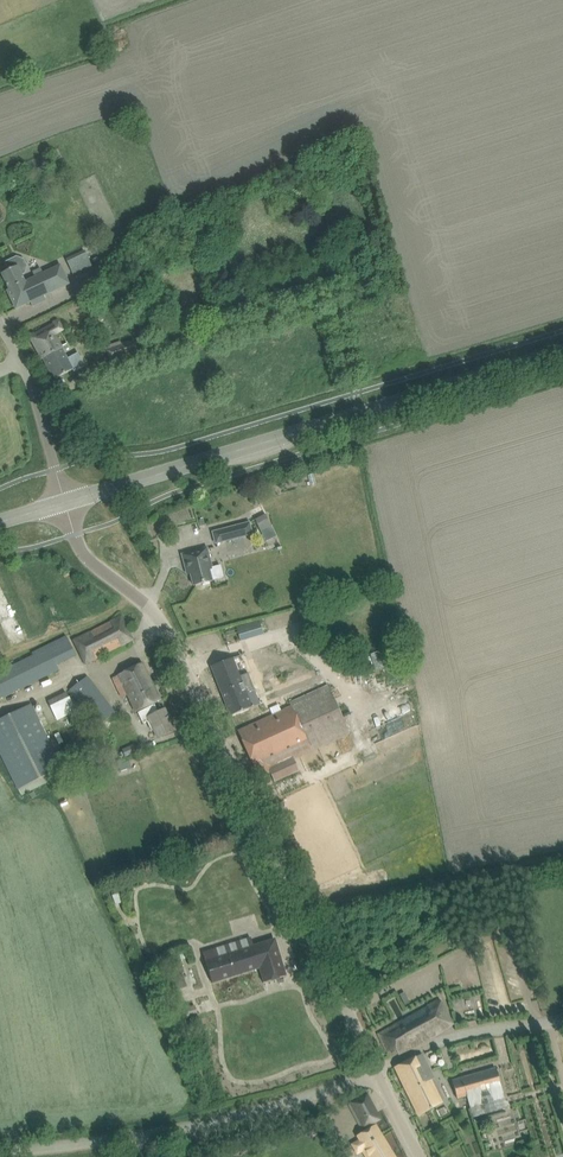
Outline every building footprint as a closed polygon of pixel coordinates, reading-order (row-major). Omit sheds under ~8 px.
[(70,269),(89,260),(84,250),(65,259),(70,269)] [(15,309),(30,302),(32,306),(45,300),(44,297),(69,285),(60,264),(25,281),(22,274),(24,273),(27,265),(24,259),(18,257),(16,257),(6,262),(9,270),(1,273),(9,289),(6,290),(15,309)] [(54,380),(64,374),(79,366),(59,330),(61,329),(57,322),(30,336),(54,380)] [(164,332),(157,334),(159,340),(166,338),(164,332)] [(137,352),(133,340),(121,344),(120,342),(105,347),(110,361),(137,352)] [(60,420),(54,423),(57,429),(63,426),(60,420)] [(259,531),(271,527),(266,514),(255,518),(259,531)] [(250,523),(235,526),(212,532),(215,543),(238,537),(253,534),(250,523)] [(207,548),(182,554),(185,566),(188,566),(193,586),(201,583),(202,585),(210,583),(209,581),(224,577),(221,565),(212,567),(212,569),(209,569),(207,561),(210,560),(207,548)] [(9,640),(19,636),(10,615),(0,620),(9,640)] [(84,663),(121,645),(132,640),(121,616),(73,639),(84,663)] [(259,621),(236,628),(240,642),(263,635),(259,621)] [(50,675),(47,669),(75,656),(65,635),(31,653),(32,655),(0,671),(0,699),(50,675)] [(356,670),(354,656),(335,659),(337,673),(356,670)] [(222,662),(211,667),(230,716),(241,712),(260,704),(247,672),(239,675),(233,658),(222,662)] [(142,664),(118,675),(127,695),(136,712),(160,701),(142,664)] [(67,691),(72,698),(74,697),(98,726),(92,732),(97,737),(106,731),(101,724),(115,714),(88,676),(67,691)] [(291,707),(248,726),(238,731),(255,769),(256,769),(261,779),(271,775),(274,781),(299,770),(294,759),(350,734),(328,685),(289,703),(291,707)] [(66,692),(47,701),(57,721),(77,712),(66,692)] [(0,719),(0,755),(17,789),(62,768),(31,704),(0,719)] [(154,704),(137,713),(143,724),(147,722),(151,731),(154,730),(158,738),(164,735),(175,730),(164,709),(158,712),(154,704)] [(134,744),(122,749),(125,757),(137,752),(134,744)] [(98,760),(87,763),(89,769),(100,765),(98,760)] [(120,891),(111,895),(115,904),(124,901),(120,891)] [(218,957),(215,948),(202,952),(211,982),(259,968),(264,982),(262,982),(263,983),(285,976),(274,940),(218,957)] [(173,991),(186,987),(182,973),(168,977),(173,991)] [(404,993),(399,995),(405,1005),(409,1003),(404,993)] [(399,1055),(433,1036),(432,1028),(449,1021),(439,1000),(378,1033),(387,1052),(395,1048),(399,1055)] [(434,1078),(422,1054),(395,1067),(418,1116),(441,1103),(430,1080),(434,1078)] [(470,1108),(504,1098),(495,1068),(452,1080),(457,1099),(466,1096),(470,1108)] [(380,1119),(367,1095),(348,1105),(361,1130),(380,1119)] [(375,1126),(358,1136),(360,1140),(353,1145),(358,1154),(362,1151),(365,1156),(394,1156),(375,1126)]
